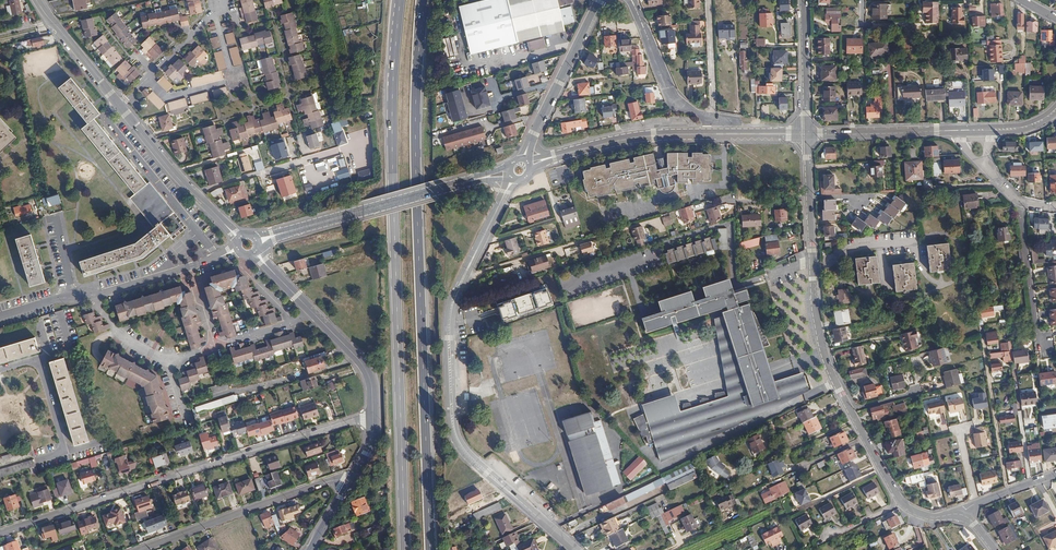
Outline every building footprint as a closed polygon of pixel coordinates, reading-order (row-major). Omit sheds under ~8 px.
[(21,13),(18,0),(16,0),(9,1),(10,5),(6,6),(8,17),(21,13)] [(85,0),(74,0),(76,10),(87,8),(85,0)] [(521,40),(529,38),(531,44),(547,40),(545,34),(568,29),(566,22),(578,18),(577,16),(573,1),(577,1),(577,0),(481,0),(462,5),(476,52),(521,40)] [(688,8),(700,8),(700,0),(698,0),(688,0),(688,8)] [(242,14),(255,11),(253,1),(242,4),(243,8),(240,8),(242,14)] [(788,9),(788,1),(779,1),(780,10),(788,9)] [(25,12),(32,11),(27,3),(23,5),(26,10),(24,10),(25,12)] [(925,19),(925,25),(937,25),(938,3),(922,3),(922,4),(925,4),(925,19)] [(1003,15),(1001,3),(991,4),(992,16),(1003,15)] [(192,15),(203,12),(202,5),(190,7),(192,15)] [(886,18),(886,5),(872,5),(872,18),(886,18)] [(952,22),(964,22),(964,18),(964,16),(962,16),(962,11),(961,11),(961,7),(952,6),(952,22)] [(182,26),(186,25),(184,17),(180,17),(178,9),(171,10),(173,21),(181,19),(182,26)] [(166,23),(173,21),(171,10),(163,12),(166,23)] [(841,16),(841,10),(831,10),(831,11),(825,11),(826,18),(831,18),(832,29),(839,29),(839,19),(836,18),(837,16),(841,16)] [(248,23),(258,21),(255,11),(242,14),(243,20),(247,19),(248,23)] [(772,26),(772,13),(768,13),(768,11),(760,11),(760,27),(772,26)] [(158,24),(166,23),(163,12),(156,13),(158,24)] [(151,25),(158,24),(156,13),(149,14),(149,15),(151,25)] [(281,24),(283,23),(295,20),(293,16),(292,16),(291,13),(280,16),(281,20),(280,20),(281,24)] [(107,21),(113,27),(121,21),(121,20),(116,14),(107,21)] [(151,26),(151,25),(149,15),(141,17),(143,28),(151,26)] [(669,15),(657,16),(657,23),(658,22),(658,26),(672,25),(671,16),(669,16),(669,15)] [(985,26),(984,16),(971,18),(972,28),(985,26)] [(84,28),(85,28),(95,26),(93,17),(82,19),(84,28)] [(295,20),(283,23),(284,27),(285,27),(286,30),(295,28),(297,27),(295,20)] [(687,43),(692,43),(692,45),(692,47),(699,47),(700,45),(700,43),(701,43),(701,34),(699,34),(699,29),(699,20),(689,21),(689,34),(687,34),(687,43)] [(121,21),(113,27),(112,28),(117,35),(126,28),(126,27),(121,21)] [(1026,31),(1037,31),(1037,22),(1027,22),(1026,31)] [(789,37),(789,23),(781,24),(781,32),(779,32),(779,37),(789,37)] [(95,26),(85,28),(87,36),(98,34),(96,26),(95,26)] [(126,28),(117,35),(122,42),(131,34),(126,28)] [(295,28),(286,30),(284,31),(286,38),(297,35),(295,28)] [(734,42),(733,28),(722,29),(722,33),(717,33),(717,41),(726,41),(726,43),(734,42)] [(675,42),(673,29),(660,31),(662,43),(675,42)] [(1055,45),(1055,34),(1051,34),(1051,30),(1041,30),(1041,41),(1049,41),(1049,45),(1055,45)] [(265,31),(262,32),(265,42),(265,45),(270,44),(270,42),(273,42),(270,31),(266,32),(265,31)] [(265,42),(262,32),(254,34),(254,35),(257,44),(265,42)] [(95,41),(100,47),(108,41),(109,41),(103,34),(95,41)] [(131,34),(122,42),(128,48),(137,41),(131,34)] [(257,44),(254,35),(247,37),(250,48),(257,46),(257,44)] [(297,35),(286,38),(288,46),(290,45),(299,43),(297,35)] [(44,44),(43,36),(32,39),(34,46),(44,44)] [(250,48),(247,37),(247,36),(243,37),(243,38),(240,39),(243,50),(250,48)] [(616,46),(616,36),(605,36),(605,47),(616,46)] [(156,59),(164,51),(149,37),(142,44),(145,47),(142,49),(151,58),(154,56),(156,59)] [(619,51),(631,50),(630,39),(618,40),(619,51)] [(860,52),(861,40),(846,39),(846,52),(860,52)] [(548,45),(547,40),(531,44),(532,49),(548,45)] [(829,57),(830,41),(818,40),(818,56),(829,57)] [(1000,62),(1000,40),(992,41),(986,41),(986,45),(988,45),(989,62),(1000,62)] [(108,41),(100,47),(99,48),(104,54),(104,53),(113,46),(108,41)] [(299,43),(290,45),(291,49),(290,50),(290,53),(304,50),(302,45),(301,46),(300,42),(299,43)] [(888,53),(886,42),(868,44),(869,56),(888,53)] [(199,45),(191,52),(203,63),(204,64),(207,62),(204,58),(207,54),(199,45)] [(113,46),(104,53),(109,59),(118,52),(113,46)] [(641,67),(641,63),(641,54),(639,54),(639,49),(637,49),(638,46),(633,46),(633,49),(632,49),(632,70),(636,70),(636,74),(644,74),(644,67),(643,67),(641,67)] [(966,60),(966,49),(951,49),(951,60),(960,60),(960,61),(966,60)] [(203,63),(191,52),(190,51),(183,58),(192,66),(196,63),(200,66),(203,63)] [(787,63),(786,51),(774,51),(774,67),(782,67),(782,63),(787,63)] [(118,52),(109,59),(114,65),(123,58),(118,52)] [(739,62),(739,69),(740,69),(741,71),(747,71),(746,52),(738,52),(739,62)] [(594,69),(599,59),(589,54),(584,64),(594,69)] [(289,66),(292,65),(302,62),(301,57),(299,58),(298,55),(288,58),(289,62),(288,62),(289,66)] [(260,60),(263,68),(274,65),(275,65),(274,60),(272,61),(271,57),(260,60)] [(179,59),(172,66),(184,77),(186,78),(188,75),(184,71),(188,68),(179,59)] [(534,63),(535,73),(550,70),(546,60),(534,63)] [(121,79),(122,78),(132,68),(125,61),(117,68),(121,72),(118,76),(121,79)] [(302,62),(292,65),(294,72),(304,69),(302,62)] [(184,77),(172,66),(171,64),(163,72),(172,80),(176,77),(180,81),(184,77)] [(274,65),(263,68),(264,75),(266,75),(276,72),(274,65)] [(128,78),(131,81),(140,73),(133,66),(132,68),(122,78),(125,81),(128,78)] [(627,74),(626,66),(614,67),(614,75),(627,74)] [(835,80),(835,66),(821,67),(821,80),(835,80)] [(782,68),(771,68),(770,81),(782,81),(782,68)] [(304,69),(294,72),(295,76),(293,76),(295,80),(306,77),(304,69)] [(994,69),(983,70),(983,82),(994,81),(994,69)] [(687,74),(687,84),(693,84),(693,83),(702,82),(701,70),(687,71),(687,74)] [(276,72),(266,75),(268,82),(279,79),(277,72),(276,72)] [(160,84),(166,78),(163,75),(157,81),(160,84)] [(514,79),(518,91),(532,87),(529,75),(514,79)] [(169,81),(166,78),(160,84),(162,87),(169,81)] [(83,130),(133,191),(145,180),(140,174),(95,120),(102,114),(72,79),(60,89),(89,125),(83,130)] [(279,79),(268,82),(265,83),(267,87),(268,87),(269,90),(279,87),(279,84),(280,83),(279,79)] [(171,83),(169,81),(162,87),(165,89),(171,83)] [(590,95),(589,82),(577,84),(579,96),(590,95)] [(174,86),(171,83),(165,89),(168,92),(174,86)] [(846,83),(846,84),(847,95),(861,95),(860,83),(846,83)] [(756,94),(775,94),(775,85),(772,85),(772,84),(766,84),(766,87),(755,88),(756,92),(756,94)] [(921,98),(920,86),(902,87),(903,91),(897,91),(898,100),(921,98)] [(490,106),(484,87),(471,91),(476,110),(490,106)] [(835,101),(835,87),(824,87),(824,101),(835,101)] [(925,90),(926,101),(945,100),(944,88),(925,90)] [(446,94),(455,123),(472,117),(463,89),(446,94)] [(153,91),(149,94),(146,97),(149,100),(155,94),(153,91)] [(964,105),(963,91),(949,92),(950,109),(960,108),(960,105),(964,105)] [(995,102),(994,91),(976,92),(977,103),(995,102)] [(1031,104),(1043,103),(1043,91),(1031,92),(1031,104)] [(645,93),(646,104),(654,103),(653,93),(645,93)] [(1021,106),(1021,94),(1008,93),(1008,106),(1021,106)] [(160,99),(155,94),(149,100),(154,105),(160,99)] [(527,94),(517,96),(520,107),(530,104),(527,94)] [(304,106),(316,103),(313,95),(302,98),(303,102),(304,106)] [(586,112),(584,98),(574,100),(575,114),(586,112)] [(788,98),(779,98),(779,110),(788,110),(788,98)] [(163,102),(160,99),(154,105),(157,108),(163,102)] [(166,105),(163,102),(157,108),(159,111),(166,105)] [(283,102),(280,103),(286,122),(293,119),(290,107),(285,108),(283,102)] [(286,122),(280,103),(277,104),(279,110),(275,112),(276,116),(278,124),(286,122)] [(309,113),(318,110),(316,103),(304,106),(299,107),(300,111),(306,109),(307,114),(309,113)] [(769,115),(769,105),(761,104),(761,114),(769,115)] [(612,106),(602,108),(603,118),(613,117),(613,113),(612,106)] [(878,107),(866,107),(866,117),(878,117),(878,107)] [(642,118),(640,108),(630,110),(632,120),(642,118)] [(837,120),(837,108),(823,108),(823,120),(837,120)] [(514,109),(502,112),(505,122),(517,118),(515,113),(514,109)] [(306,122),(323,117),(320,110),(318,110),(309,113),(310,117),(305,119),(306,122)] [(278,124),(276,116),(272,117),(270,111),(267,112),(272,130),(279,128),(278,124)] [(272,130),(267,112),(263,113),(265,120),(261,121),(264,130),(265,132),(272,130)] [(172,129),(169,115),(160,118),(163,131),(172,129)] [(256,132),(252,117),(251,115),(248,116),(249,122),(245,123),(246,125),(249,135),(256,132)] [(264,130),(261,121),(261,119),(256,120),(255,116),(252,117),(256,132),(264,130)] [(314,129),(325,125),(323,117),(306,122),(307,126),(313,124),(314,129)] [(249,135),(246,125),(242,126),(240,120),(237,122),(242,139),(249,137),(249,135)] [(582,126),(581,120),(561,124),(562,132),(571,131),(570,128),(582,126)] [(242,139),(237,122),(233,123),(235,128),(231,130),(235,141),(242,139)] [(0,123),(0,153),(15,139),(0,123)] [(206,136),(223,132),(222,128),(217,129),(215,123),(204,126),(206,136)] [(503,128),(507,138),(517,135),(514,124),(503,128)] [(485,140),(482,128),(442,139),(446,151),(485,140)] [(343,130),(334,134),(338,146),(347,143),(343,130)] [(208,144),(211,143),(220,140),(219,136),(224,135),(223,132),(206,136),(208,144)] [(320,146),(316,133),(307,136),(310,149),(320,146)] [(1055,149),(1055,136),(1045,136),(1045,149),(1055,149)] [(172,141),(174,146),(175,145),(178,154),(188,151),(184,138),(172,141)] [(211,143),(213,151),(231,146),(229,142),(224,144),(222,140),(220,140),(211,143)] [(286,147),(285,142),(272,146),(276,160),(289,156),(287,151),(288,151),(287,147),(286,147)] [(1019,151),(1019,142),(1002,142),(1003,151),(1019,151)] [(1043,142),(1029,142),(1029,151),(1043,151),(1043,142)] [(213,151),(215,158),(227,155),(226,151),(231,149),(231,146),(213,151)] [(938,146),(924,147),(925,157),(939,156),(938,146)] [(890,156),(890,147),(880,148),(881,157),(890,156)] [(835,158),(835,148),(825,148),(825,149),(823,149),(823,151),(821,154),(821,159),(835,158)] [(681,153),(669,152),(669,155),(665,156),(665,160),(663,160),(662,157),(656,159),(657,161),(654,162),(653,160),(620,170),(582,182),(584,189),(586,189),(588,196),(590,197),(596,195),(597,197),(611,193),(610,189),(615,188),(634,184),(633,178),(638,177),(639,183),(654,179),(656,179),(658,187),(660,191),(664,193),(669,193),(672,191),(674,188),(675,184),(674,179),(677,178),(677,183),(687,183),(687,179),(691,178),(691,183),(702,183),(702,181),(709,181),(711,179),(710,173),(712,173),(712,164),(710,164),(710,156),(709,154),(702,154),(702,153),(696,153),(696,157),(690,157),(686,157),(681,157),(681,153)] [(622,160),(617,161),(620,170),(653,160),(651,153),(637,156),(638,160),(632,162),(628,163),(623,164),(622,160)] [(251,170),(247,157),(238,159),(242,172),(251,170)] [(959,173),(959,160),(943,161),(944,173),(959,173)] [(256,163),(259,171),(265,169),(263,161),(256,163)] [(620,170),(617,161),(613,162),(614,166),(609,167),(604,168),(600,169),(598,165),(589,168),(589,169),(582,171),(581,173),(583,179),(582,180),(582,182),(620,170)] [(922,179),(921,162),(905,163),(906,180),(922,179)] [(931,163),(934,176),(940,174),(937,162),(931,163)] [(882,177),(881,166),(870,166),(870,177),(882,177)] [(1010,175),(1025,175),(1025,166),(1010,166),(1010,175)] [(205,170),(210,186),(222,182),(218,167),(205,170)] [(347,168),(336,171),(339,180),(350,177),(347,168)] [(371,168),(358,172),(360,181),(373,177),(371,168)] [(1040,183),(1039,173),(1028,173),(1029,183),(1040,183)] [(821,181),(822,195),(832,195),(841,194),(841,188),(834,189),(833,175),(824,175),(824,181),(821,181)] [(284,191),(295,188),(291,176),(285,178),(286,180),(277,183),(280,192),(284,191)] [(145,180),(133,191),(136,195),(149,185),(145,180)] [(305,185),(307,192),(314,190),(312,183),(305,185)] [(274,184),(266,187),(268,194),(276,192),(274,184)] [(634,184),(615,188),(616,192),(635,188),(634,184)] [(149,185),(136,195),(131,199),(155,228),(137,243),(80,260),(85,275),(143,258),(171,236),(161,224),(173,214),(149,185)] [(226,190),(229,202),(242,199),(239,187),(226,190)] [(296,193),(295,188),(284,191),(280,192),(282,198),(296,193)] [(49,205),(50,206),(63,203),(61,194),(47,198),(46,197),(42,198),(45,206),(49,205)] [(276,199),(274,194),(265,196),(259,198),(260,203),(276,199)] [(978,207),(976,194),(963,195),(965,209),(978,207)] [(550,215),(544,198),(529,203),(530,205),(524,207),(529,222),(530,222),(531,223),(534,222),(534,221),(534,220),(550,215)] [(856,217),(854,220),(851,225),(859,231),(865,223),(871,228),(877,220),(884,225),(890,218),(891,218),(896,211),(898,211),(904,204),(895,198),(893,201),(889,205),(886,208),(883,213),(881,211),(879,214),(875,219),(869,214),(867,218),(863,222),(856,217)] [(834,219),(834,214),(834,210),(836,210),(836,209),(836,205),(835,200),(825,201),(826,210),(823,210),(824,219),(834,219)] [(33,207),(32,205),(14,209),(16,217),(27,214),(27,213),(37,210),(36,206),(33,207)] [(252,216),(249,206),(239,209),(242,218),(252,216)] [(579,216),(576,206),(561,210),(564,220),(579,216)] [(695,221),(691,206),(680,209),(684,224),(695,221)] [(712,224),(722,220),(718,206),(707,209),(712,224)] [(787,221),(786,210),(780,210),(780,214),(775,214),(775,222),(787,221)] [(750,217),(750,215),(743,216),(743,227),(761,226),(761,216),(750,217)] [(665,226),(672,224),(670,216),(662,219),(665,226)] [(1038,228),(1038,234),(1047,234),(1048,218),(1034,218),(1034,228),(1038,228)] [(645,239),(642,227),(632,230),(635,242),(645,239)] [(825,240),(833,240),(833,235),(834,235),(833,227),(824,227),(824,235),(825,235),(825,240)] [(1007,234),(1006,227),(999,228),(999,235),(998,235),(998,240),(1009,239),(1009,234),(1007,234)] [(718,228),(719,250),(728,250),(727,228),(718,228)] [(545,230),(535,233),(536,237),(537,240),(536,241),(537,246),(549,243),(545,230)] [(45,282),(31,234),(17,239),(31,286),(45,282)] [(515,237),(504,240),(508,250),(507,251),(508,257),(520,253),(515,237)] [(715,249),(711,239),(711,237),(704,239),(705,241),(702,242),(702,239),(695,242),(696,244),(693,245),(692,242),(686,244),(687,247),(684,248),(683,245),(677,247),(678,250),(675,251),(674,248),(668,250),(669,253),(665,254),(669,264),(671,264),(670,263),(677,260),(678,262),(680,261),(679,260),(685,258),(685,259),(687,259),(687,258),(694,255),(694,256),(696,256),(696,255),(703,252),(704,254),(705,253),(705,252),(713,249),(715,249)] [(594,252),(591,242),(580,245),(583,253),(588,251),(588,253),(594,252)] [(779,253),(778,243),(766,244),(767,254),(779,253)] [(951,269),(948,243),(927,246),(930,272),(951,269)] [(1044,263),(1044,259),(1037,259),(1036,248),(1031,249),(1031,263),(1044,263)] [(549,267),(546,256),(530,261),(533,272),(549,267)] [(880,283),(877,257),(855,259),(858,286),(880,283)] [(294,262),(297,271),(306,269),(304,260),(294,262)] [(917,289),(913,263),(892,265),(896,292),(917,289)] [(310,268),(313,281),(322,278),(326,277),(323,264),(310,268)] [(237,292),(242,290),(250,288),(248,281),(245,279),(241,280),(239,274),(236,275),(234,271),(211,277),(213,284),(217,286),(215,289),(211,287),(207,288),(207,290),(206,292),(209,302),(212,304),(209,309),(211,310),(214,318),(230,313),(228,307),(226,308),(223,296),(221,296),(220,291),(222,288),(231,285),(232,288),(235,287),(237,292)] [(733,293),(732,289),(727,291),(727,290),(731,288),(728,278),(701,287),(704,297),(708,295),(709,296),(689,303),(689,302),(693,300),(690,290),(657,301),(660,311),(664,310),(664,311),(641,318),(645,332),(725,306),(728,312),(723,313),(723,316),(714,319),(727,397),(725,398),(723,391),(713,393),(715,401),(708,403),(707,398),(698,398),(700,406),(693,408),(691,408),(689,403),(681,403),(683,411),(677,413),(671,397),(642,406),(644,413),(632,419),(640,435),(641,437),(645,436),(648,444),(654,443),(660,461),(691,448),(690,445),(689,442),(691,441),(692,444),(713,437),(713,435),(721,432),(720,429),(742,422),(741,420),(757,414),(757,412),(769,408),(768,405),(785,399),(784,397),(809,389),(803,372),(774,381),(761,345),(749,309),(748,303),(737,307),(736,303),(749,299),(746,289),(733,293)] [(172,303),(177,302),(182,292),(181,286),(166,291),(165,293),(161,291),(159,293),(149,295),(148,298),(142,295),(141,298),(131,301),(130,303),(125,301),(123,303),(117,304),(115,308),(118,322),(125,320),(125,318),(136,315),(137,316),(143,315),(143,313),(154,310),(155,311),(161,310),(160,308),(172,305),(172,303)] [(546,305),(547,307),(552,305),(547,287),(534,291),(534,293),(531,294),(530,292),(515,297),(515,299),(512,300),(511,298),(499,302),(502,311),(504,319),(509,318),(508,316),(516,314),(516,312),(519,311),(520,313),(535,308),(534,306),(538,305),(539,307),(546,305)] [(245,300),(249,299),(258,296),(260,296),(259,292),(252,293),(250,288),(242,290),(245,300)] [(848,302),(847,289),(838,291),(840,303),(848,302)] [(182,292),(177,302),(180,303),(186,294),(185,294),(183,293),(182,292)] [(186,294),(180,303),(182,308),(180,308),(184,320),(182,321),(191,350),(200,348),(199,344),(206,342),(204,337),(199,339),(195,328),(202,326),(201,321),(200,322),(198,314),(199,312),(194,309),(195,306),(192,296),(190,294),(189,293),(186,294)] [(252,309),(256,307),(266,305),(267,304),(267,300),(260,302),(258,296),(249,299),(252,309)] [(259,317),(263,316),(273,314),(275,313),(274,308),(268,310),(266,305),(256,307),(259,317)] [(481,313),(482,319),(486,318),(488,326),(502,323),(499,309),(481,313)] [(850,322),(848,309),(834,312),(836,325),(850,322)] [(990,309),(977,310),(978,317),(990,316),(989,314),(991,314),(990,309)] [(86,324),(91,323),(100,320),(102,320),(101,315),(94,317),(93,312),(83,314),(86,324)] [(233,323),(230,313),(214,318),(213,318),(214,322),(221,321),(222,326),(233,323)] [(273,314),(263,316),(266,326),(283,322),(281,317),(274,319),(273,314)] [(100,320),(91,323),(94,333),(110,328),(108,324),(102,326),(100,320)] [(237,337),(233,323),(222,326),(224,332),(219,333),(220,338),(227,336),(228,340),(237,337)] [(848,326),(831,330),(834,342),(850,339),(848,326)] [(918,336),(916,330),(902,334),(902,335),(903,340),(906,351),(918,348),(915,337),(918,336)] [(304,347),(302,338),(296,339),(294,333),(289,334),(290,337),(286,338),(284,332),(273,335),(275,341),(270,342),(270,340),(265,341),(267,348),(256,351),(254,344),(250,346),(251,348),(245,350),(243,344),(239,345),(241,351),(236,353),(234,348),(230,349),(231,355),(227,356),(230,366),(254,359),(255,362),(274,356),(273,353),(293,347),(294,350),(304,347)] [(994,334),(994,333),(986,334),(987,343),(998,342),(996,334),(994,334)] [(0,347),(0,363),(40,352),(35,337),(0,347)] [(862,345),(852,348),(855,360),(854,360),(855,366),(866,363),(862,345)] [(942,347),(935,349),(929,351),(934,365),(946,362),(942,347)] [(131,362),(120,355),(118,352),(116,353),(108,349),(101,364),(106,367),(107,366),(118,372),(117,373),(123,376),(123,375),(145,387),(149,398),(147,399),(149,405),(150,404),(154,416),(153,417),(155,422),(168,418),(170,415),(168,409),(169,406),(166,405),(162,391),(164,389),(161,387),(158,376),(149,371),(148,368),(145,370),(136,364),(135,361),(131,362)] [(1026,350),(1011,352),(1013,363),(1028,361),(1026,350)] [(327,361),(324,352),(315,355),(288,363),(291,373),(297,371),(297,372),(304,371),(302,364),(305,363),(308,373),(324,368),(323,362),(327,361)] [(205,363),(203,357),(199,358),(200,363),(195,365),(195,363),(190,365),(192,371),(186,373),(186,371),(182,373),(183,379),(178,381),(181,391),(191,388),(190,383),(199,380),(198,375),(211,371),(209,362),(205,363)] [(49,362),(74,446),(76,446),(89,442),(64,358),(49,362)] [(998,361),(998,360),(990,361),(991,370),(1002,369),(1001,361),(998,361)] [(948,387),(964,383),(965,383),(962,373),(958,374),(956,369),(945,372),(948,387)] [(256,383),(270,379),(268,371),(254,374),(256,383)] [(1040,385),(1055,383),(1055,380),(1055,371),(1038,373),(1040,385)] [(903,374),(891,377),(894,389),(911,384),(909,376),(904,377),(903,374)] [(310,389),(318,387),(315,376),(306,379),(310,389)] [(867,393),(864,393),(865,399),(883,395),(881,387),(876,388),(875,384),(865,386),(867,393)] [(194,413),(259,396),(257,389),(193,407),(194,413)] [(1019,394),(1021,405),(1022,405),(1027,404),(1027,408),(1034,407),(1034,406),(1037,405),(1035,391),(1019,394)] [(988,407),(985,393),(979,394),(979,398),(973,399),(975,409),(988,407)] [(956,410),(960,409),(964,408),(962,398),(947,402),(950,412),(951,413),(955,413),(956,411),(956,410)] [(945,413),(946,413),(943,400),(927,404),(930,416),(937,415),(939,414),(940,416),(946,414),(945,413)] [(319,416),(316,404),(301,408),(305,420),(319,416)] [(813,418),(806,405),(796,410),(802,423),(803,422),(813,418)] [(881,405),(870,408),(873,419),(878,418),(878,420),(883,418),(883,417),(884,416),(881,405)] [(296,406),(283,410),(287,423),(295,421),(294,419),(299,418),(296,406)] [(270,414),(272,420),(272,421),(276,420),(277,426),(287,423),(283,410),(270,414)] [(619,483),(600,421),(594,422),(591,412),(562,421),(566,435),(567,435),(569,442),(568,442),(584,494),(619,483)] [(1042,416),(1044,427),(1055,425),(1055,414),(1042,416)] [(1015,421),(1014,415),(999,417),(1000,423),(1005,422),(1005,425),(1011,424),(1010,421),(1015,421)] [(226,434),(234,432),(231,422),(228,416),(220,418),(226,434)] [(815,417),(813,418),(803,422),(809,435),(821,429),(815,417)] [(234,432),(236,437),(241,436),(240,432),(248,430),(244,418),(231,422),(234,432)] [(895,419),(884,422),(885,426),(888,425),(892,437),(900,435),(895,419)] [(259,423),(263,436),(271,433),(270,432),(275,430),(272,421),(272,420),(259,423)] [(36,422),(30,425),(33,432),(39,430),(36,422)] [(259,423),(251,426),(249,433),(249,437),(258,434),(259,437),(263,436),(259,423)] [(847,442),(843,432),(830,438),(834,448),(847,442)] [(983,432),(976,433),(974,434),(976,448),(987,446),(985,432),(983,432)] [(763,449),(757,435),(746,440),(753,453),(763,449)] [(201,441),(204,449),(208,448),(208,450),(215,448),(214,446),(218,444),(216,436),(201,441)] [(893,452),(894,457),(905,455),(901,440),(895,441),(885,443),(887,453),(893,452)] [(189,441),(178,445),(180,452),(181,456),(193,452),(189,441)] [(1009,453),(1022,451),(1021,441),(1008,443),(1009,453)] [(323,451),(320,443),(305,448),(308,456),(323,451)] [(1026,462),(1040,462),(1039,444),(1026,444),(1026,462)] [(1043,450),(1045,461),(1055,460),(1055,448),(1043,450)] [(340,455),(338,449),(331,452),(327,453),(331,466),(344,461),(341,454),(340,455)] [(855,458),(851,449),(838,455),(842,464),(855,458)] [(858,458),(865,454),(862,449),(855,453),(858,458)] [(930,452),(913,456),(916,467),(923,466),(924,470),(933,468),(932,463),(936,462),(935,454),(930,455),(930,452)] [(166,464),(163,455),(153,459),(156,467),(166,464)] [(282,466),(278,455),(267,459),(270,470),(282,466)] [(131,470),(126,456),(117,459),(122,473),(131,470)] [(715,456),(706,460),(710,469),(719,476),(719,475),(725,480),(729,474),(723,469),(725,467),(717,462),(719,460),(715,456)] [(95,457),(89,459),(78,462),(79,466),(90,463),(92,469),(98,467),(95,457)] [(640,458),(622,473),(628,481),(644,468),(640,463),(643,461),(640,458)] [(34,459),(0,470),(0,477),(24,470),(37,466),(34,459)] [(776,460),(766,465),(772,478),(782,473),(776,460)] [(1022,467),(1021,461),(1006,463),(1007,468),(1011,468),(1011,471),(1018,471),(1017,467),(1022,467)] [(78,462),(71,464),(73,471),(80,468),(79,466),(78,462)] [(844,470),(850,482),(861,476),(856,464),(844,470)] [(321,474),(318,465),(306,469),(309,477),(321,474)] [(666,482),(670,491),(700,477),(695,468),(666,482)] [(95,481),(92,470),(81,473),(82,478),(79,479),(81,489),(88,487),(87,483),(95,481)] [(272,473),(277,487),(282,485),(277,471),(272,473)] [(998,482),(995,471),(980,474),(982,486),(998,482)] [(928,486),(927,481),(927,479),(925,472),(910,475),(912,484),(920,482),(921,488),(928,486)] [(271,489),(277,487),(272,473),(267,475),(271,489)] [(255,479),(262,499),(267,497),(265,492),(267,491),(266,489),(264,490),(260,477),(255,479)] [(663,483),(661,479),(649,485),(650,489),(663,483)] [(255,489),(252,480),(237,485),(241,494),(255,489)] [(803,489),(805,488),(801,480),(796,483),(799,491),(803,489)] [(59,488),(53,489),(56,498),(62,496),(72,493),(68,481),(58,484),(59,488)] [(233,493),(229,482),(215,487),(218,497),(223,495),(224,497),(233,493)] [(788,492),(783,482),(769,489),(773,498),(780,495),(781,495),(788,492)] [(879,493),(873,482),(863,489),(868,499),(879,493)] [(940,482),(929,484),(930,490),(928,491),(930,498),(934,498),(941,496),(944,495),(940,482)] [(963,495),(960,484),(949,486),(951,496),(958,495),(959,496),(963,495)] [(30,496),(34,508),(44,505),(43,503),(51,500),(48,490),(46,486),(37,489),(38,493),(30,496)] [(208,496),(206,486),(193,489),(196,500),(208,496)] [(485,492),(482,486),(476,489),(478,495),(485,492)] [(803,489),(799,491),(793,494),(800,506),(810,501),(807,497),(806,493),(803,489)] [(635,490),(627,494),(630,500),(638,496),(635,490)] [(176,506),(192,501),(188,491),(183,493),(183,492),(177,494),(178,495),(173,496),(176,506)] [(491,497),(488,492),(475,497),(478,503),(491,497)] [(858,503),(852,493),(841,499),(846,509),(858,503)] [(358,517),(371,511),(369,506),(368,506),(365,500),(373,497),(372,494),(352,502),(358,517)] [(20,507),(16,495),(5,499),(9,512),(15,510),(14,508),(20,507)] [(136,514),(138,520),(149,516),(147,510),(153,508),(151,502),(150,500),(149,496),(143,498),(142,495),(135,497),(140,512),(136,514)] [(623,496),(607,504),(610,510),(625,503),(623,499),(625,498),(623,496)] [(728,506),(728,508),(732,506),(728,497),(725,498),(724,497),(715,501),(720,510),(728,506)] [(1014,518),(1023,512),(1017,501),(1008,507),(1014,518)] [(1048,511),(1042,501),(1031,507),(1037,517),(1048,511)] [(479,521),(505,509),(502,502),(476,514),(479,521)] [(836,513),(830,503),(819,509),(824,520),(836,513)] [(279,512),(282,522),(295,518),(294,515),(299,514),(297,506),(279,512)] [(126,522),(121,508),(111,511),(111,513),(104,516),(107,526),(115,524),(116,526),(126,522)] [(672,509),(665,513),(669,521),(676,517),(672,509)] [(1001,523),(1002,526),(1008,523),(1006,518),(1002,520),(998,511),(989,515),(994,526),(1001,523)] [(274,523),(270,512),(262,515),(267,529),(270,528),(269,524),(274,523)] [(892,512),(880,518),(882,521),(894,516),(892,512)] [(812,525),(806,514),(795,521),(801,531),(812,525)] [(148,535),(170,527),(165,515),(143,523),(148,535)] [(697,528),(691,515),(681,520),(687,532),(697,528)] [(85,521),(78,523),(81,532),(82,535),(89,533),(88,530),(99,526),(96,517),(94,518),(94,516),(84,519),(85,521)] [(513,530),(507,516),(497,520),(503,535),(513,530)] [(601,523),(607,536),(610,534),(622,529),(616,516),(601,523)] [(899,524),(895,516),(888,520),(891,528),(899,524)] [(881,523),(878,518),(870,522),(872,527),(881,523)] [(576,519),(567,523),(569,528),(578,524),(576,519)] [(76,530),(73,521),(58,525),(60,534),(76,530)] [(336,537),(347,532),(352,530),(349,524),(340,527),(339,525),(332,528),(336,537)] [(59,540),(54,526),(50,527),(50,526),(41,530),(44,540),(51,537),(53,542),(59,540)] [(1015,539),(1008,527),(998,531),(1005,544),(1015,539)] [(622,529),(610,534),(616,548),(628,542),(622,528),(622,529)] [(293,545),(300,535),(290,529),(283,539),(293,545)] [(1044,537),(1049,549),(1055,545),(1055,531),(1044,537)] [(508,548),(520,543),(518,538),(520,537),(517,532),(504,538),(508,548)] [(898,545),(893,534),(882,539),(887,549),(898,545)] [(783,536),(766,544),(769,549),(785,549),(784,548),(788,546),(783,536)] [(220,549),(221,549),(213,537),(212,538),(220,549)] [(220,549),(212,538),(198,547),(200,549),(214,549),(215,549),(220,549)] [(874,539),(868,543),(870,547),(877,544),(874,539)] [(535,542),(519,548),(520,549),(538,549),(535,542)]
